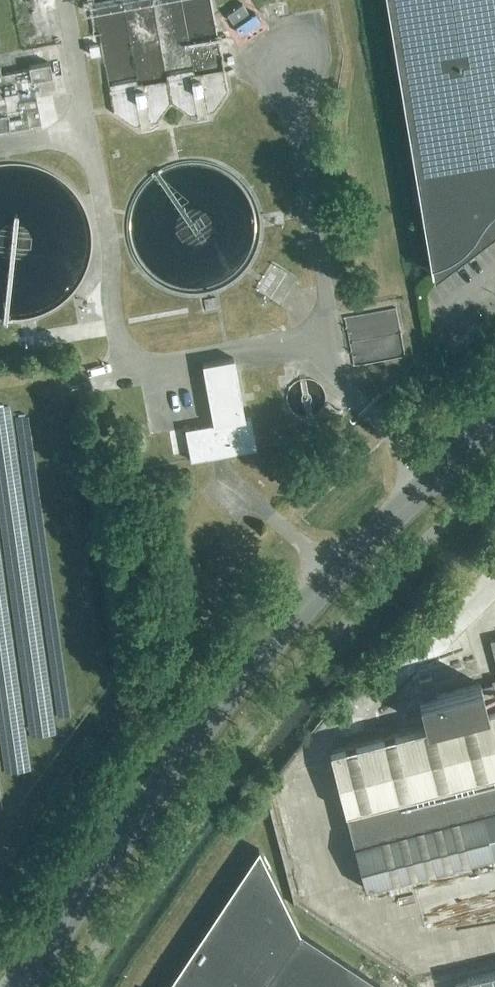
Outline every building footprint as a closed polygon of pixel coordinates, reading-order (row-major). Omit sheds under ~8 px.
[(431,273),(432,273),(433,277),(494,230),(494,0),(386,0),(431,273)] [(49,63),(29,66),(29,70),(1,75),(0,70),(0,131),(41,123),(35,91),(40,90),(38,79),(52,76),(49,63)] [(215,111),(227,91),(223,70),(110,91),(114,113),(133,127),(141,125),(143,131),(151,129),(150,123),(157,122),(171,103),(190,116),(197,115),(199,121),(208,118),(207,113),(215,111)] [(382,343),(402,343),(402,333),(383,332),(382,343)] [(244,419),(237,383),(233,359),(202,365),(213,425),(185,430),(190,457),(191,462),(256,450),(255,446),(250,418),(244,419)] [(492,681),(493,684),(480,688),(479,684),(435,695),(432,683),(419,686),(422,699),(417,700),(424,727),(328,752),(364,889),(494,855),(494,680),(492,681)] [(299,933),(258,850),(167,986),(380,986),(299,933)] [(419,888),(426,919),(494,903),(494,871),(419,888)]
